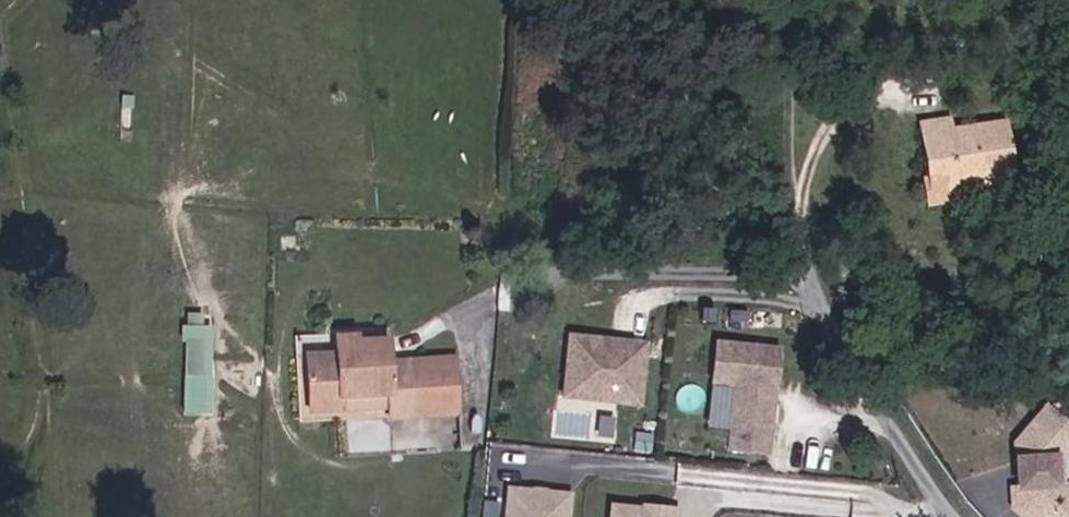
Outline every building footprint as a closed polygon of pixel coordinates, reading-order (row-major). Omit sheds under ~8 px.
[(995,210),(1017,208),(1008,131),(957,137),(956,126),(929,128),(926,128),(931,183),(945,182),(947,196),(975,193),(974,181),(991,179),(992,191),(995,210)] [(991,179),(974,181),(975,193),(992,191),(991,179)] [(932,197),(947,196),(945,182),(931,183),(932,197)] [(187,311),(183,411),(212,412),(216,312),(187,311)] [(602,337),(569,334),(567,354),(574,355),(573,372),(585,387),(609,389),(608,398),(638,400),(644,341),(614,339),(614,345),(601,343),(602,337)] [(342,341),(342,355),(309,358),(310,363),(395,357),(394,342),(364,340),(342,341)] [(777,347),(714,340),(710,380),(733,382),(726,448),(765,452),(771,397),(770,395),(770,387),(773,385),(777,347)] [(308,349),(299,349),(298,414),(307,414),(308,349)] [(574,355),(567,354),(563,393),(608,398),(609,389),(585,387),(573,372),(574,355)] [(313,416),(354,413),(353,399),(398,396),(398,409),(399,420),(464,414),(460,360),(396,364),(395,357),(310,363),(313,416)] [(353,399),(354,413),(398,409),(398,396),(353,399)] [(1064,486),(1062,461),(1068,452),(1068,431),(1044,411),(1014,449),(1022,510),(1031,516),(1030,516),(1068,516),(1068,489),(1064,486)] [(502,484),(499,516),(569,516),(571,490),(502,484)] [(497,498),(483,498),(483,516),(497,516),(497,498)] [(608,504),(606,516),(679,516),(679,513),(608,504)]
